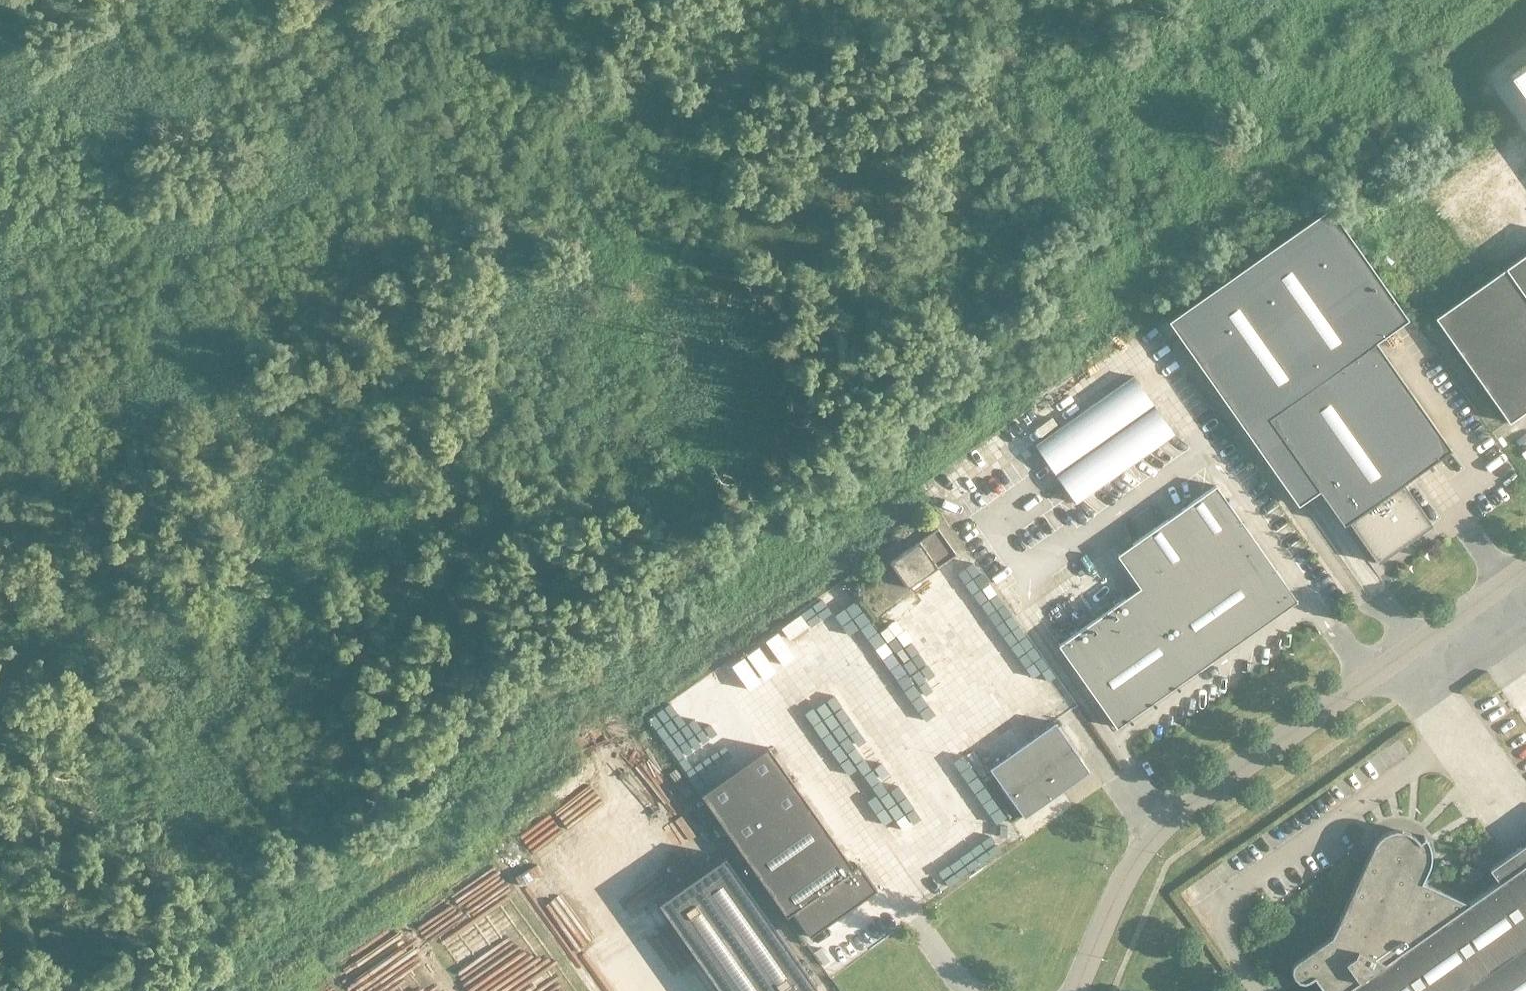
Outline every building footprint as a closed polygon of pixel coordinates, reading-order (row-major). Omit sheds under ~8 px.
[(1507,77),(1525,104),(1525,64),(1523,67),(1507,77)] [(1343,524),(1347,521),(1377,562),(1393,544),(1392,543),(1408,531),(1408,533),(1431,524),(1402,482),(1451,448),(1376,340),(1408,318),(1393,297),(1329,206),(1168,319),(1298,503),(1319,489),(1343,524)] [(1525,409),(1525,252),(1435,316),(1509,421),(1525,409)] [(1139,375),(1041,444),(1081,502),(1179,432),(1139,375)] [(1284,584),(1285,583),(1216,484),(1117,554),(1140,586),(1058,644),(1116,726),(1198,669),(1197,667),(1294,599),(1284,584)] [(953,550),(955,554),(956,553),(938,527),(890,561),(908,587),(939,565),(937,563),(942,560),(944,562),(945,561),(943,558),(953,550)] [(989,767),(1024,816),(1079,777),(1080,778),(1091,770),(1086,763),(1085,763),(1055,721),(989,767)] [(768,746),(701,793),(785,913),(791,909),(810,935),(877,887),(858,861),(853,865),(768,746)] [(1424,834),(1423,835),(1425,837),(1419,839),(1414,834),(1408,830),(1402,828),(1395,828),(1388,829),(1382,832),(1377,837),(1374,842),(1331,934),(1295,959),(1292,964),(1291,970),(1293,976),(1298,980),(1304,981),(1309,979),(1314,976),(1325,990),(1525,990),(1525,841),(1489,867),(1499,880),(1468,902),(1422,880),(1428,867),(1429,864),(1430,861),(1430,859),(1431,857),(1431,855),(1431,853),(1431,851),(1430,849),(1430,847),(1429,844),(1428,842),(1427,839),(1426,837),(1424,834)] [(724,854),(657,901),(721,990),(810,990),(817,986),(724,854)]
